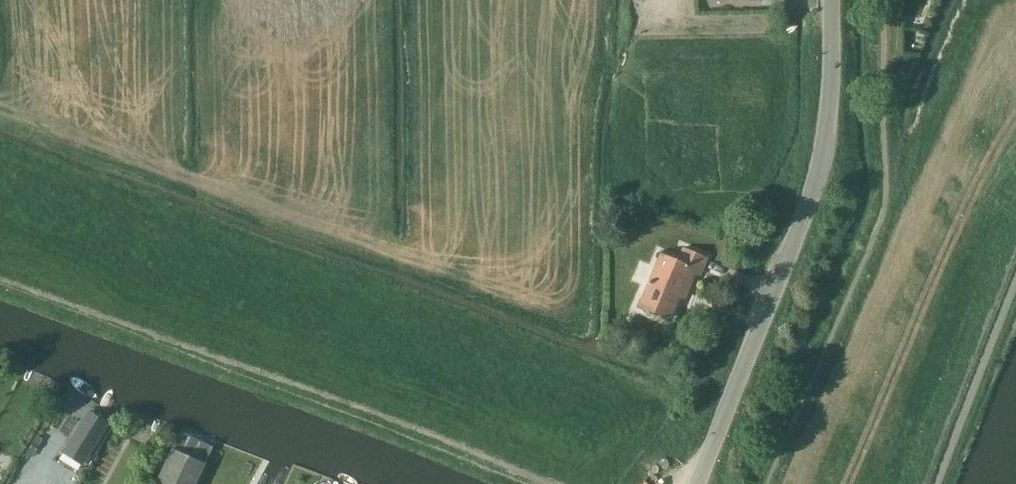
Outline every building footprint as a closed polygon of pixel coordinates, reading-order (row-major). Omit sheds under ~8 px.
[(684,247),(678,260),(662,253),(640,304),(670,317),(682,288),(688,291),(698,268),(703,270),(708,256),(684,247)] [(204,463),(172,449),(156,483),(195,483),(204,463)]
